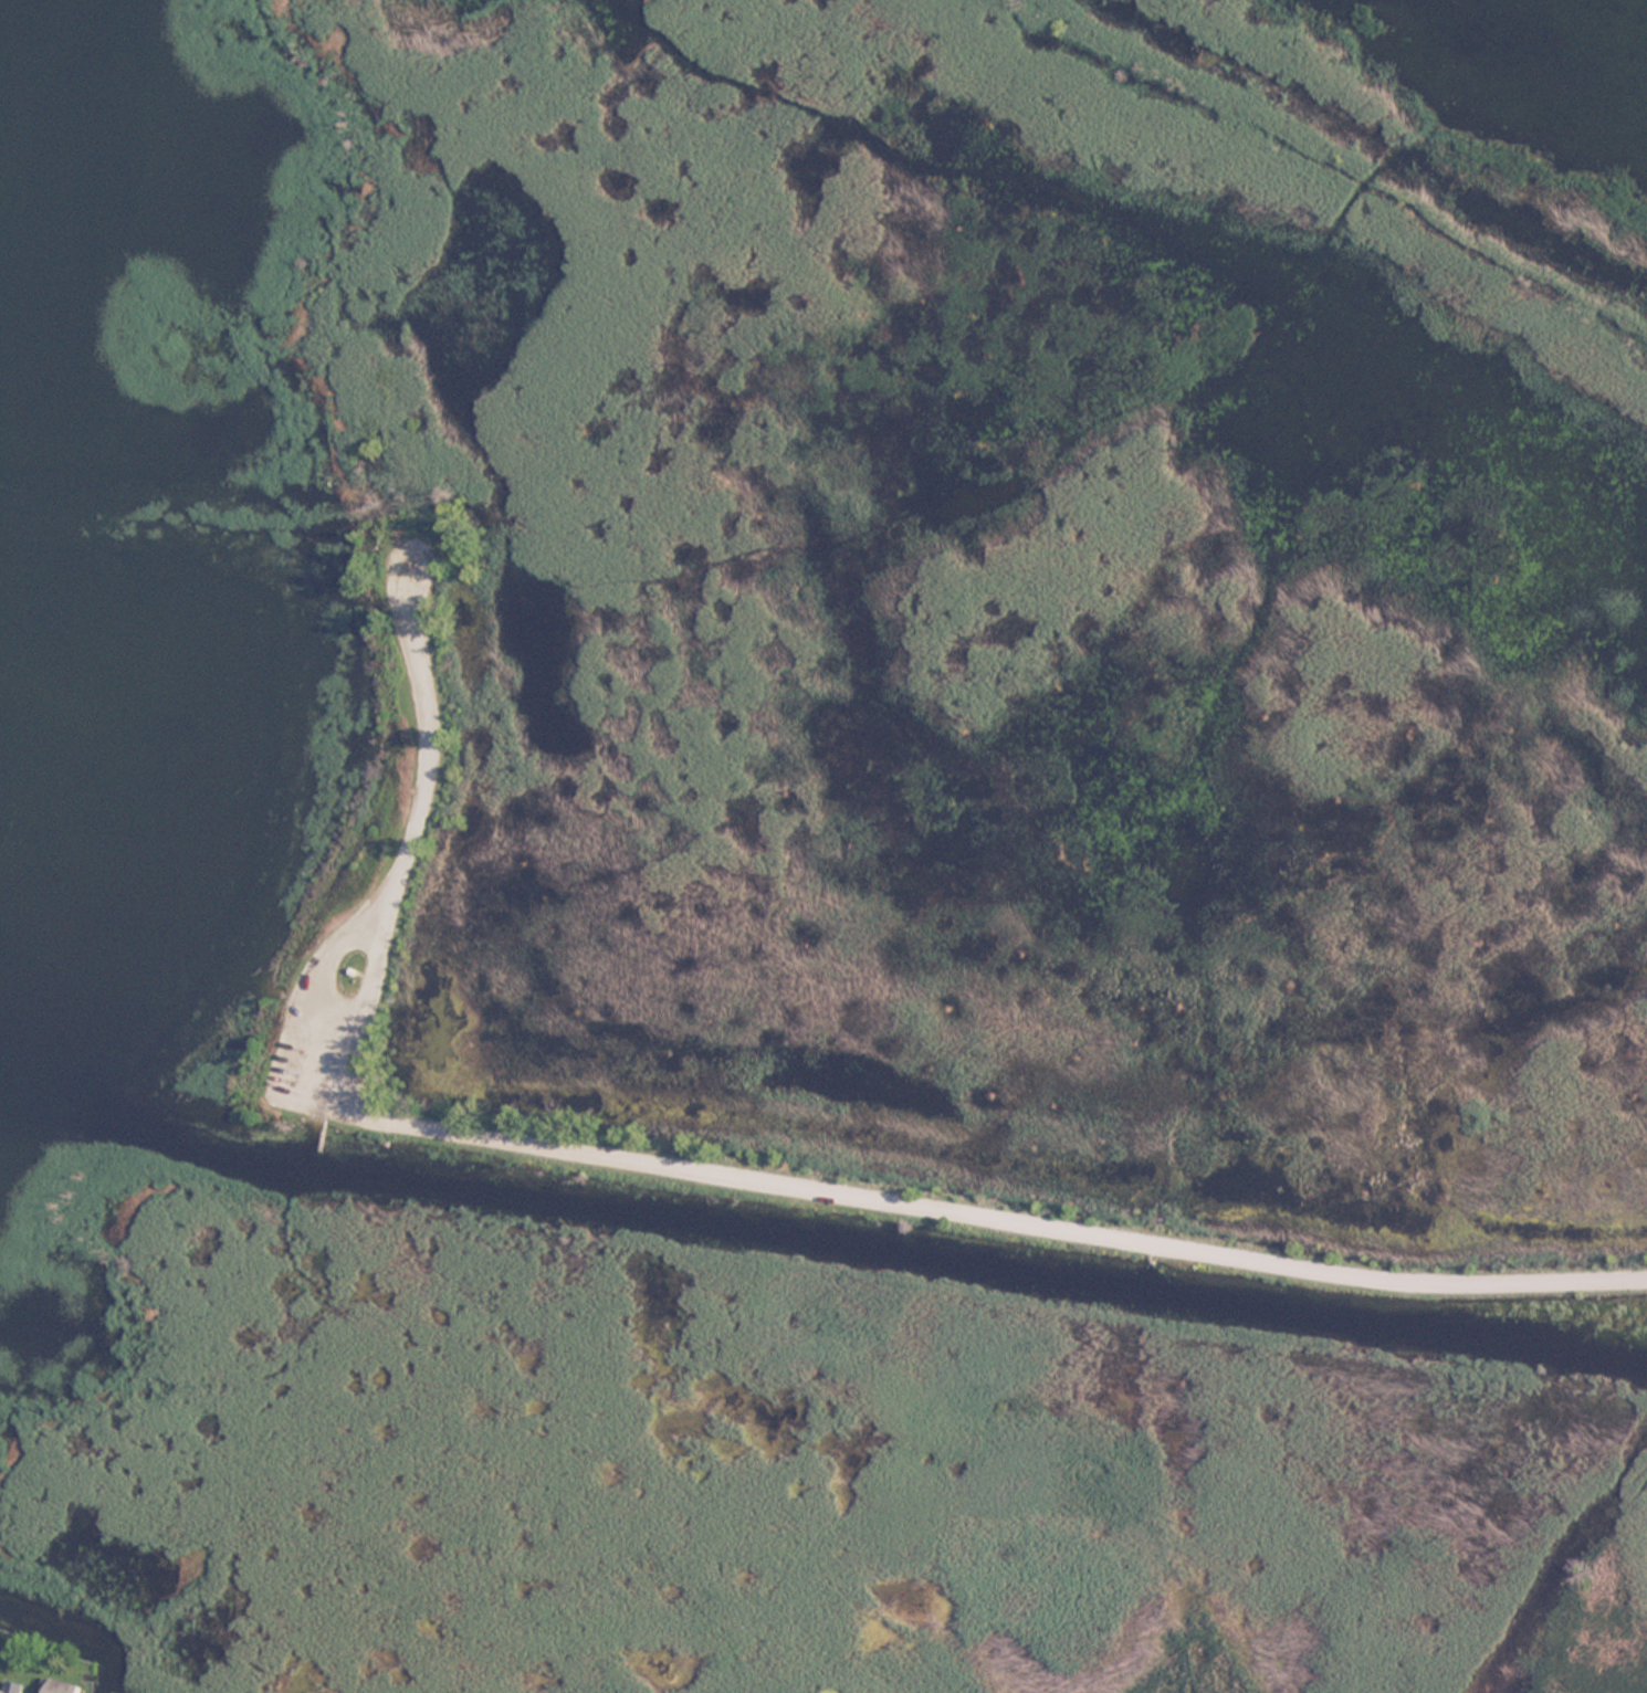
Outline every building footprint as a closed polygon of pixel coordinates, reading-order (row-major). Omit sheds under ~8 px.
[(81,1683),(49,1677),(46,1692),(79,1692),(81,1683)] [(8,1679),(5,1690),(0,1689),(0,1692),(22,1692),(24,1683),(8,1679)]
